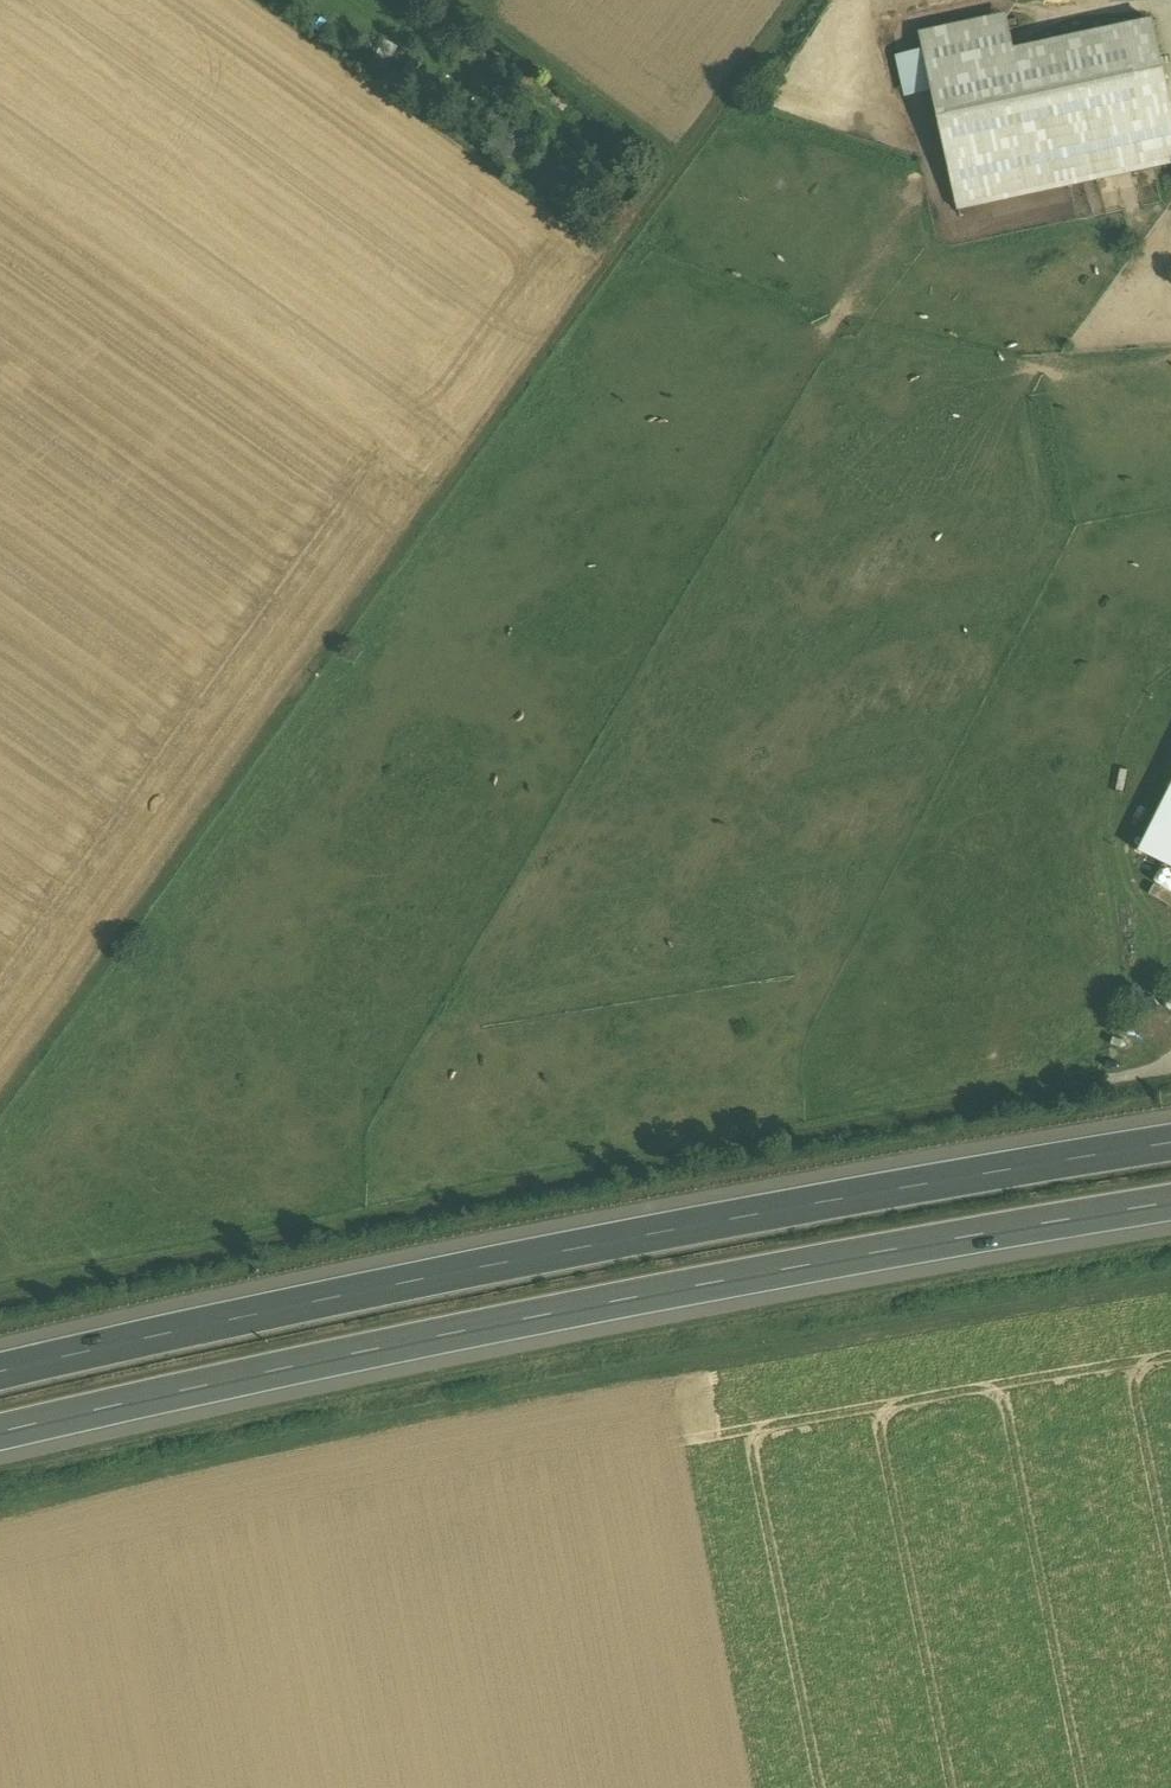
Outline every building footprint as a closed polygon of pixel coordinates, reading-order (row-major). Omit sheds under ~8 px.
[(920,33),(928,68),(1013,50),(1005,15),(920,33)] [(928,68),(958,205),(1170,159),(1170,113),(1151,21),(1013,50),(928,68)] [(1137,852),(1170,869),(1170,785),(1137,852)]
